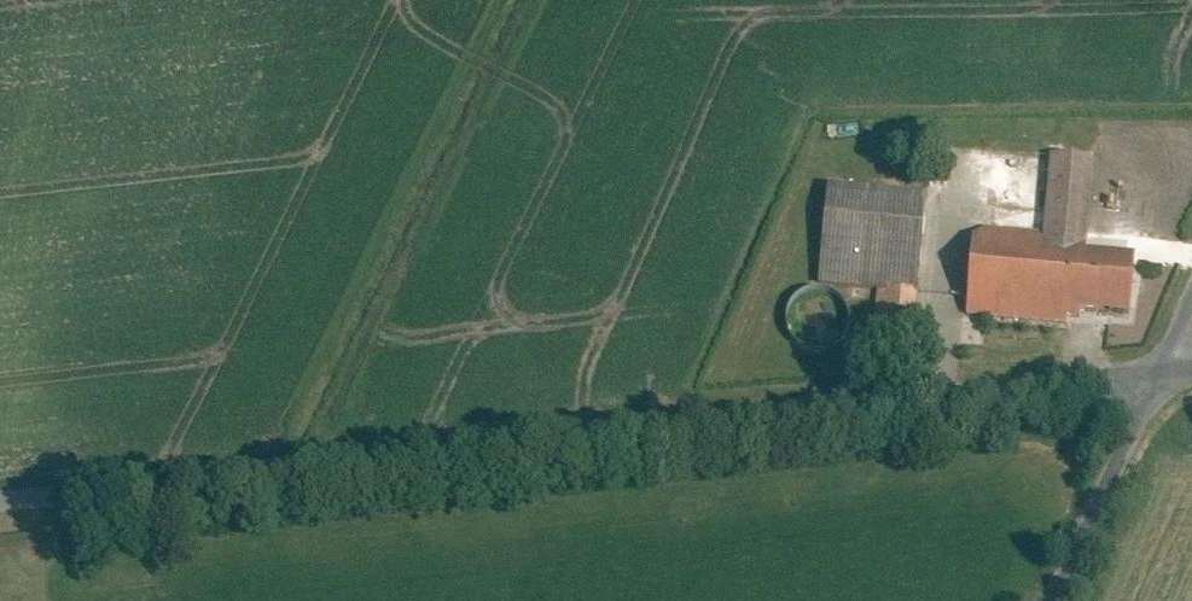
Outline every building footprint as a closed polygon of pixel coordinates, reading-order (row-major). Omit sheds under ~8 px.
[(975,232),(968,319),(1066,326),(1067,318),(1127,323),(1132,258),(1083,254),(1083,253),(1083,252),(1091,162),(1047,158),(1040,237),(975,232)] [(925,188),(827,180),(819,276),(916,284),(925,188)] [(845,300),(838,292),(828,286),(817,284),(807,285),(798,290),(791,296),(786,305),(784,315),(785,325),(789,334),(796,342),(806,348),(817,349),(828,347),(838,341),(845,332),(849,322),(849,311),(845,300)]
